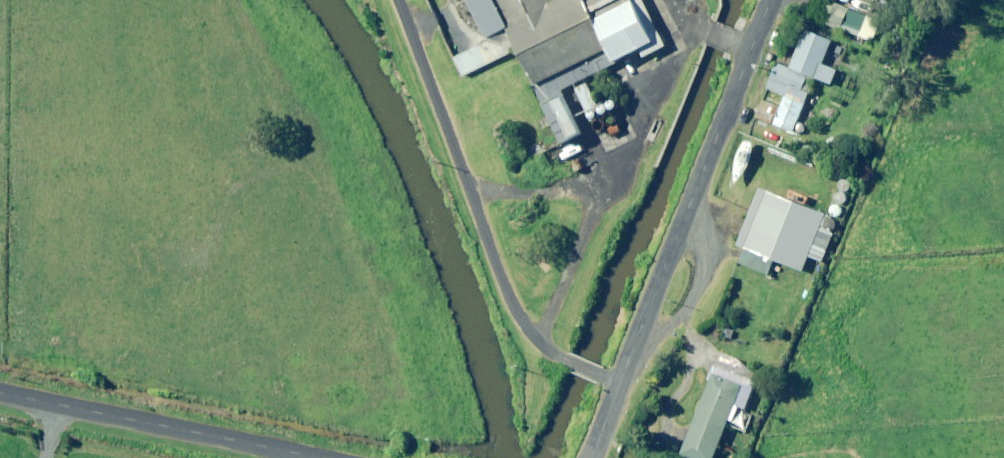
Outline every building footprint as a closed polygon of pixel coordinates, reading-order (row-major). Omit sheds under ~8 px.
[(482,45),(453,60),(462,78),(515,52),(563,146),(583,136),(561,92),(641,51),(645,59),(668,48),(644,0),(459,0),(482,45)] [(828,1),(823,13),(830,16),(826,24),(839,30),(837,34),(872,48),(882,24),(828,1)] [(817,79),(831,85),(837,71),(834,70),(844,46),(806,31),(791,68),(817,79)] [(791,68),(776,62),(765,88),(806,105),(817,79),(791,68)] [(801,115),(804,107),(784,99),(781,108),(763,101),(756,120),(794,134),(799,120),(801,115)] [(823,258),(838,221),(761,190),(738,246),(746,249),(740,264),(768,275),(774,261),(802,272),(810,253),(823,258)] [(746,410),(756,382),(715,366),(681,455),(690,457),(714,457),(726,427),(745,434),(753,412),(746,410)]
